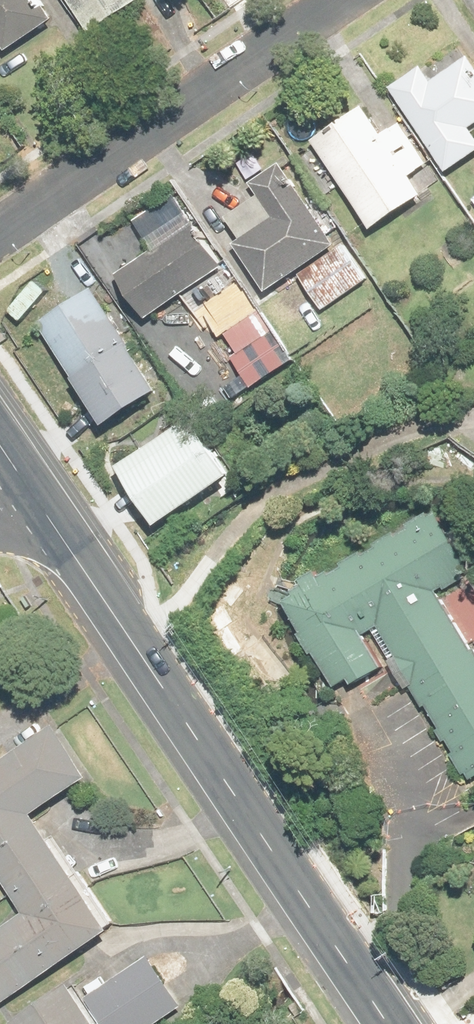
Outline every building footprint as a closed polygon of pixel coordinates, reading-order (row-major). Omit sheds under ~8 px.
[(48,0),(0,0),(0,49),(7,44),(14,54),(62,20),(48,0)] [(95,37),(146,1),(145,0),(70,0),(95,37)] [(393,89),(450,173),(473,157),(473,61),(473,59),(436,84),(425,67),(393,89)] [(366,107),(315,143),(377,231),(427,196),(417,182),(435,169),(404,124),(387,137),(366,107)] [(342,245),(285,162),(253,183),(263,199),(231,221),(245,241),(239,245),(271,293),(342,245)] [(151,322),(229,263),(177,194),(136,225),(154,249),(118,277),(151,322)] [(348,245),(301,276),(336,327),(364,308),(354,293),(372,281),(348,245)] [(94,289),(40,326),(110,429),(165,392),(94,289)] [(292,365),(252,317),(226,340),(239,355),(232,361),(259,393),(292,365)] [(195,415),(123,468),(168,529),(240,477),(195,415)] [(396,502),(241,599),(290,678),(341,646),(426,782),(473,752),(473,660),(445,678),(390,591),(434,563),(396,502)] [(14,665),(0,644),(0,674),(14,665)] [(116,928),(40,813),(93,779),(58,725),(0,764),(0,873),(26,912),(0,929),(0,1004),(116,928)] [(13,1022),(14,1023),(158,1023),(186,1004),(151,956),(90,1000),(74,978),(13,1022)]
